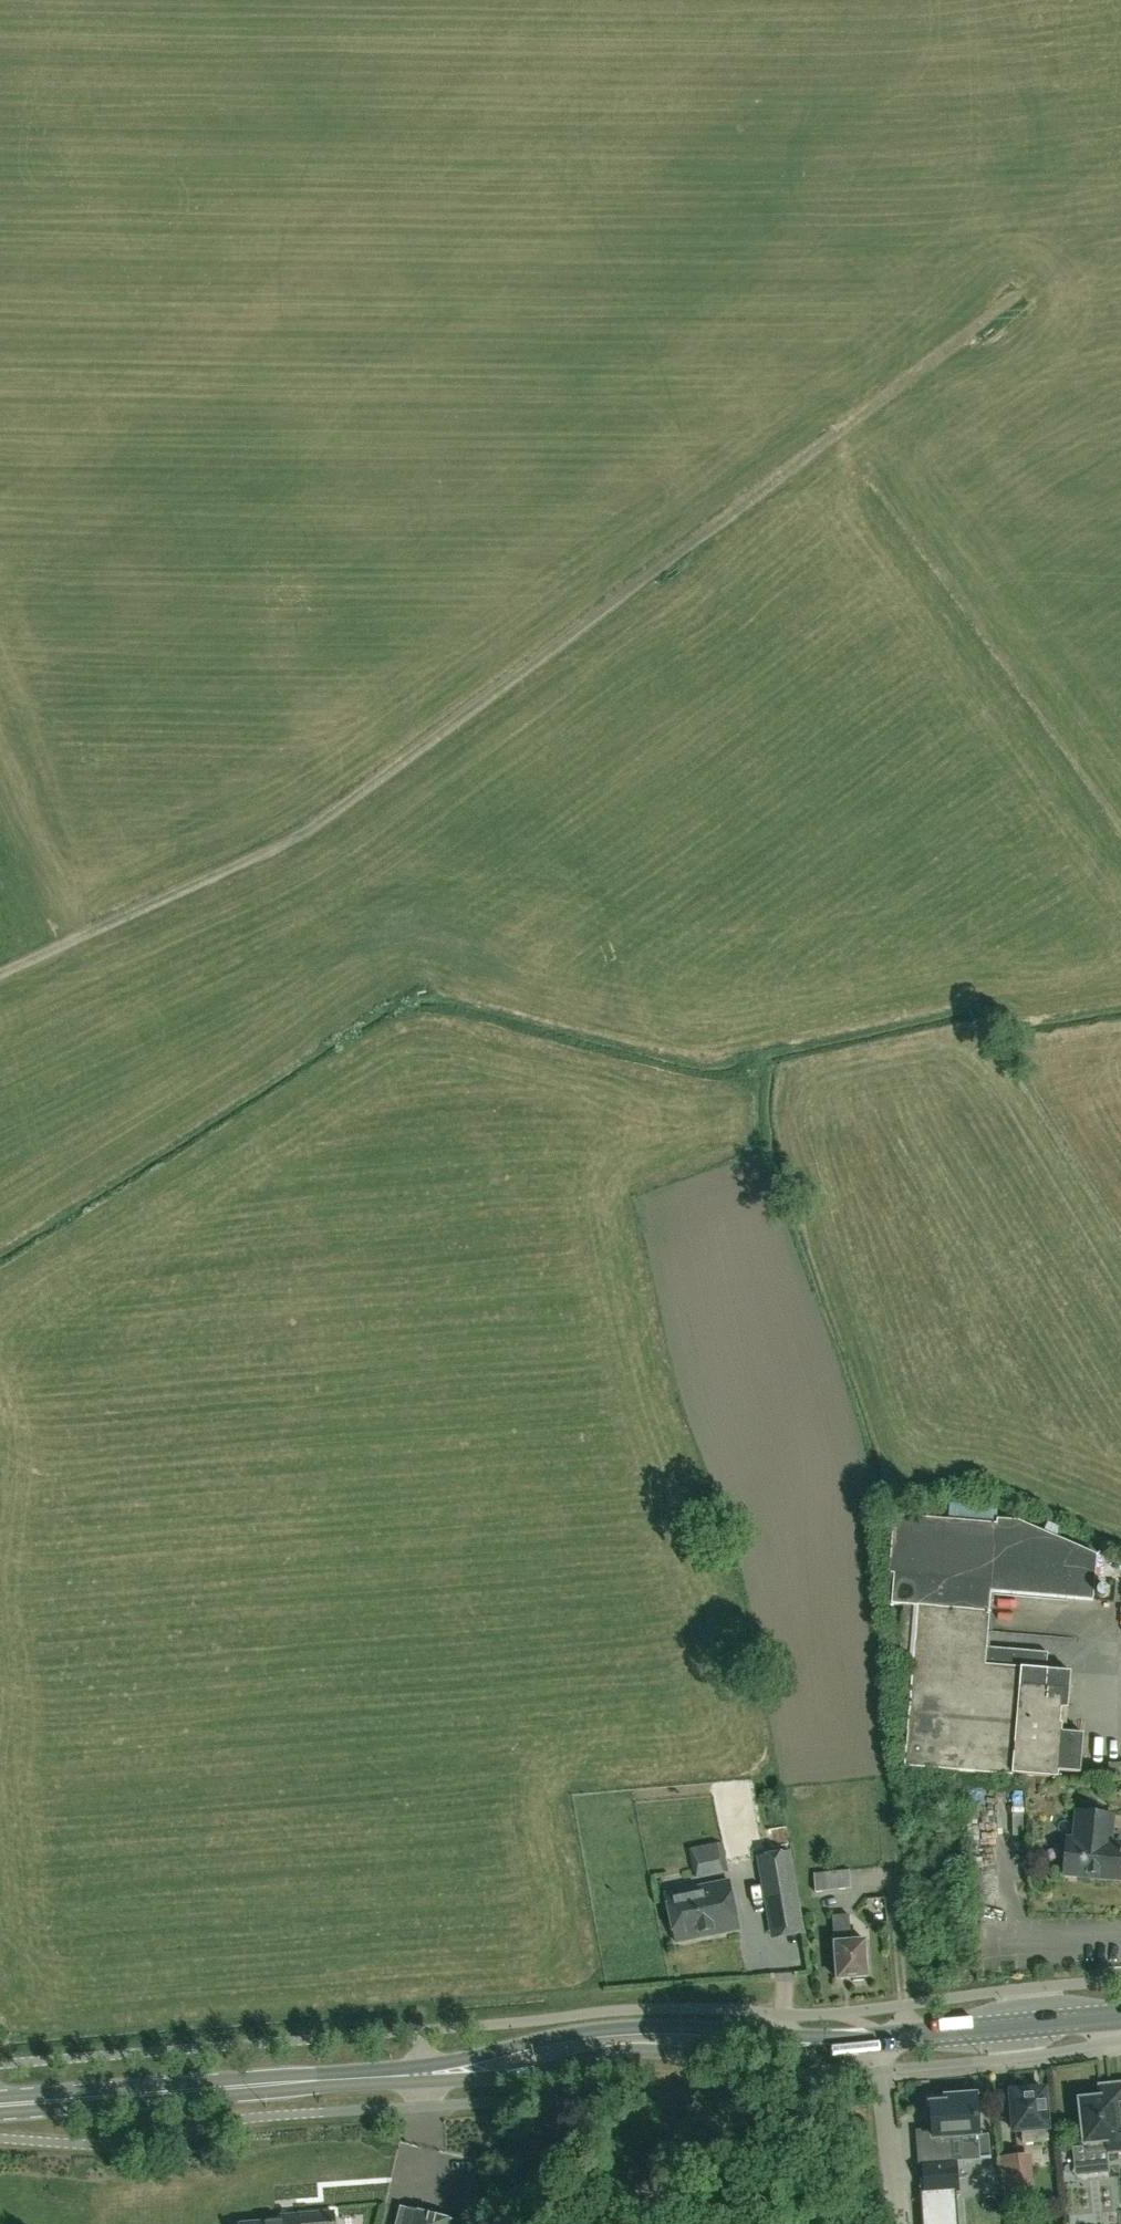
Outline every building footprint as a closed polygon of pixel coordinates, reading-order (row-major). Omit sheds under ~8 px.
[(891,1605),(904,1606),(899,1659),(913,1660),(904,1767),(1012,1776),(1012,1774),(1058,1778),(1059,1772),(1081,1774),(1084,1735),(1062,1733),(1064,1709),(1068,1710),(1072,1672),(1047,1670),(1049,1653),(987,1648),(992,1592),(1094,1601),(1098,1556),(1019,1514),(998,1512),(999,1508),(950,1503),(948,1520),(894,1515),(888,1574),(893,1575),(891,1605)] [(1111,1841),(1114,1813),(1078,1809),(1075,1837),(1067,1837),(1064,1872),(1120,1877),(1120,1842),(1111,1841)] [(802,1932),(800,1918),(788,1853),(758,1858),(773,1937),(802,1932)] [(702,1867),(704,1880),(730,1876),(728,1863),(702,1867)] [(850,1870),(815,1873),(816,1891),(852,1888),(850,1870)] [(676,1943),(739,1930),(728,1880),(666,1893),(676,1943)] [(837,1980),(841,1979),(853,1979),(853,1982),(864,1981),(864,1978),(867,1978),(865,1941),(851,1942),(849,1915),(833,1917),(837,1980)] [(1110,2085),(1100,2086),(1101,2097),(1079,2100),(1084,2146),(1085,2146),(1086,2153),(1108,2151),(1108,2152),(1120,2151),(1120,2084),(1110,2085)] [(1023,2142),(1049,2140),(1045,2090),(1012,2093),(1015,2130),(1022,2130),(1023,2142)] [(918,2131),(920,2167),(924,2166),(926,2192),(922,2192),(924,2223),(958,2223),(956,2191),(959,2191),(957,2163),(954,2163),(952,2136),(980,2134),(977,2095),(972,2095),(972,2093),(958,2094),(958,2096),(947,2097),(948,2103),(932,2104),(934,2130),(918,2131)] [(1006,2201),(1024,2199),(1022,2181),(1019,2182),(1017,2157),(1019,2156),(1001,2157),(1006,2201)] [(396,2223),(462,2223),(462,2222),(401,2207),(396,2223)] [(334,2212),(283,2216),(284,2223),(265,2223),(335,2223),(334,2212)]
